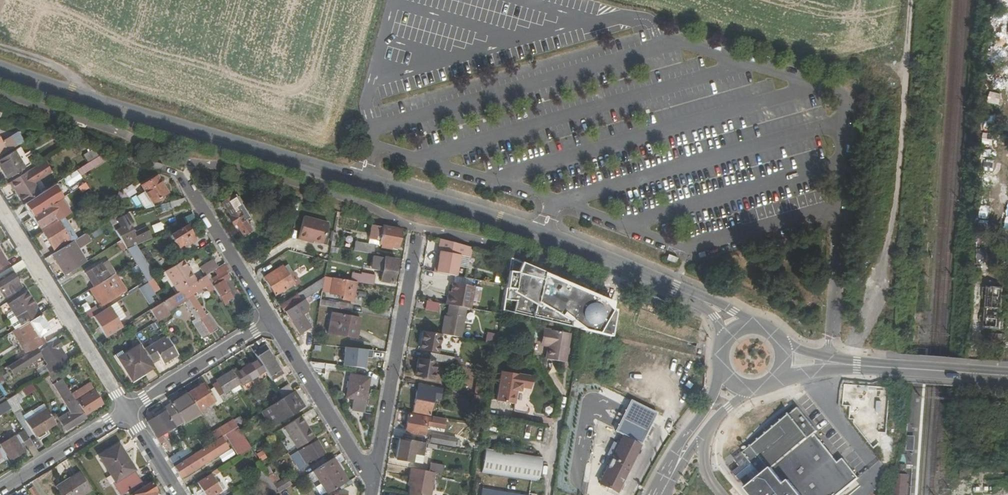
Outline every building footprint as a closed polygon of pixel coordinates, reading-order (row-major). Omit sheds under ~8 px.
[(4,119),(16,112),(0,106),(0,118),(4,119)] [(85,135),(71,130),(59,138),(62,142),(64,141),(68,146),(85,135)] [(13,151),(0,159),(0,167),(2,170),(7,179),(17,173),(11,163),(17,159),(13,151)] [(102,154),(94,160),(98,165),(106,160),(102,154)] [(160,160),(147,156),(144,167),(157,172),(161,161),(160,160)] [(10,181),(13,188),(16,187),(20,194),(24,200),(39,191),(32,182),(51,170),(45,161),(27,172),(26,171),(10,181)] [(161,185),(155,176),(140,186),(150,204),(166,194),(161,185)] [(45,188),(28,199),(36,211),(53,201),(45,188)] [(242,237),(251,232),(244,220),(247,218),(234,195),(221,203),(229,216),(226,218),(232,227),(235,226),(242,237)] [(170,210),(188,206),(183,198),(168,202),(170,210)] [(98,217),(103,214),(97,204),(92,207),(98,217)] [(54,219),(48,207),(31,217),(35,223),(38,229),(54,219)] [(113,217),(106,220),(120,241),(125,249),(126,250),(151,239),(146,228),(133,233),(129,225),(132,223),(128,215),(115,221),(113,217)] [(305,238),(311,240),(321,242),(326,222),(303,216),(297,239),(304,241),(305,238)] [(45,240),(50,249),(67,239),(56,220),(39,230),(45,240)] [(161,220),(151,224),(154,231),(163,227),(161,220)] [(382,228),(371,226),(368,240),(379,242),(379,245),(381,246),(381,249),(390,250),(391,247),(397,248),(399,239),(400,230),(382,225),(382,228)] [(195,241),(185,227),(169,236),(176,248),(182,245),(183,248),(195,241)] [(69,242),(52,252),(49,254),(55,266),(62,277),(79,266),(71,253),(85,245),(79,236),(69,242)] [(50,249),(52,252),(69,242),(67,239),(50,249)] [(120,241),(115,244),(120,252),(125,249),(120,241)] [(352,252),(373,255),(374,246),(354,242),(352,252)] [(433,272),(456,277),(460,255),(471,258),(473,250),(440,243),(437,251),(440,252),(439,256),(439,258),(437,265),(435,264),(433,272)] [(666,259),(675,262),(677,256),(668,252),(666,259)] [(141,256),(133,261),(133,262),(135,264),(146,284),(155,279),(141,256)] [(502,286),(608,329),(618,305),(609,301),(612,294),(519,256),(513,269),(510,268),(502,286)] [(379,280),(392,282),(394,272),(396,261),(374,257),(372,270),(380,272),(379,280)] [(318,265),(314,258),(288,275),(282,266),(263,278),(269,287),(274,297),(298,281),(297,279),(318,265)] [(20,261),(8,268),(11,274),(0,281),(0,295),(3,299),(21,288),(16,280),(13,275),(25,268),(20,261)] [(92,288),(105,280),(108,278),(113,274),(115,274),(107,261),(84,276),(92,288)] [(198,270),(203,277),(204,276),(212,270),(214,270),(210,263),(198,270)] [(146,284),(135,264),(129,268),(141,287),(146,284)] [(227,270),(223,264),(214,270),(212,270),(216,275),(211,279),(214,285),(211,287),(213,289),(223,306),(228,303),(227,301),(232,298),(222,281),(228,278),(224,272),(227,270)] [(358,271),(356,283),(374,286),(375,274),(358,271)] [(124,292),(113,274),(108,278),(105,280),(92,288),(88,290),(94,298),(99,307),(124,292)] [(180,291),(208,335),(215,330),(206,315),(205,315),(193,295),(204,287),(207,292),(213,289),(211,287),(204,276),(203,277),(180,291)] [(356,283),(323,277),(323,278),(320,290),(320,292),(340,296),(340,299),(353,302),(356,283)] [(303,301),(320,290),(323,278),(279,306),(283,313),(286,312),(303,301)] [(465,308),(470,309),(474,286),(452,282),(451,292),(450,296),(447,296),(445,304),(449,305),(465,308)] [(141,287),(137,289),(145,301),(154,296),(146,284),(141,287)] [(985,308),(1002,310),(1005,289),(988,287),(987,293),(983,292),(982,298),(987,298),(985,308)] [(32,302),(25,291),(6,303),(20,326),(27,321),(39,314),(32,302)] [(180,291),(159,304),(149,310),(155,321),(158,324),(170,316),(167,312),(183,302),(194,320),(191,323),(201,339),(208,335),(180,291)] [(317,306),(351,312),(352,306),(318,299),(317,306)] [(308,308),(303,301),(286,312),(291,320),(289,322),(293,328),(298,335),(310,327),(301,313),(308,308)] [(440,304),(425,301),(424,308),(439,311),(440,304)] [(104,337),(129,323),(116,302),(92,317),(98,327),(104,337)] [(460,338),(465,308),(449,305),(447,316),(444,316),(440,334),(460,338)] [(1000,332),(1002,310),(985,308),(985,315),(980,314),(979,321),(983,321),(982,330),(1000,332)] [(350,328),(358,329),(360,319),(330,313),(326,333),(349,337),(350,328)] [(29,323),(27,321),(20,326),(8,334),(10,337),(18,333),(21,337),(32,330),(37,338),(21,349),(25,355),(45,343),(40,336),(50,330),(46,324),(41,316),(29,323)] [(356,338),(358,329),(350,328),(349,337),(356,338)] [(568,335),(543,330),(540,346),(547,347),(545,358),(564,361),(568,335)] [(440,334),(423,331),(421,340),(419,350),(437,353),(440,334)] [(177,356),(165,337),(144,350),(151,363),(158,359),(162,365),(170,360),(177,356)] [(55,370),(67,362),(61,352),(59,349),(61,347),(55,338),(7,367),(11,375),(40,356),(46,365),(44,367),(48,374),(49,373),(55,370)] [(151,368),(137,346),(116,359),(124,370),(131,381),(151,368)] [(263,347),(252,354),(256,360),(264,373),(267,378),(278,371),(271,359),(263,347)] [(372,351),(343,347),(340,365),(363,369),(365,358),(371,359),(372,351)] [(428,361),(452,365),(454,357),(430,353),(428,361)] [(233,374),(240,385),(241,387),(264,373),(256,360),(245,367),(233,374)] [(414,377),(432,380),(435,364),(416,360),(415,368),(414,377)] [(333,365),(307,361),(315,374),(323,375),(324,369),(333,370),(333,365)] [(233,374),(231,371),(223,376),(215,381),(223,395),(230,391),(232,395),(240,390),(238,386),(240,385),(233,374)] [(75,425),(86,418),(84,415),(72,396),(60,378),(57,373),(52,377),(55,382),(53,383),(73,413),(59,421),(65,432),(75,425)] [(497,400),(514,403),(516,391),(521,392),(521,387),(530,388),(531,377),(502,373),(497,400)] [(368,378),(350,375),(348,382),(347,388),(346,398),(353,399),(351,410),(363,412),(366,393),(368,378)] [(197,388),(186,394),(198,412),(213,403),(215,406),(220,403),(207,382),(197,388)] [(430,416),(435,387),(417,384),(414,398),(412,413),(430,416)] [(72,396),(84,415),(93,410),(102,404),(90,385),(72,396)] [(280,399),(292,392),(288,386),(277,393),(280,399)] [(5,401),(14,415),(19,411),(16,405),(21,402),(20,400),(25,396),(22,390),(5,401)] [(299,399),(294,391),(292,392),(280,399),(259,412),(268,426),(285,415),(287,418),(303,407),(299,399)] [(174,400),(176,403),(164,410),(174,427),(176,430),(199,415),(198,412),(186,394),(179,398),(179,397),(174,400)] [(656,414),(629,400),(614,431),(641,445),(656,414)] [(45,430),(56,424),(43,404),(31,412),(33,416),(24,421),(34,437),(45,430)] [(754,483),(793,450),(816,432),(798,409),(734,459),(740,467),(734,472),(741,481),(748,476),(754,483)] [(153,427),(149,430),(152,434),(155,438),(174,427),(164,410),(149,420),(153,427)] [(403,432),(417,435),(418,430),(425,431),(426,427),(429,427),(431,418),(407,414),(405,423),(403,432)] [(270,428),(287,418),(285,415),(268,426),(270,428)] [(307,428),(300,417),(282,429),(296,450),(314,439),(307,428)] [(215,441),(220,437),(224,435),(232,430),(228,424),(211,434),(215,441)] [(232,430),(224,435),(237,457),(249,449),(236,427),(232,430)] [(38,453),(24,431),(0,445),(0,447),(5,456),(8,461),(16,456),(24,452),(20,444),(22,442),(32,457),(38,453)] [(429,442),(454,446),(456,438),(431,433),(429,442)] [(858,478),(843,459),(842,459),(843,460),(838,463),(814,434),(754,483),(746,489),(751,494),(838,494),(858,478)] [(186,447),(191,455),(196,453),(184,435),(180,437),(186,447)] [(176,473),(180,479),(227,449),(220,437),(215,441),(196,453),(191,455),(172,467),(176,473)] [(640,446),(622,437),(599,483),(617,492),(640,446)] [(422,456),(425,443),(398,439),(396,449),(395,460),(412,462),(413,454),(422,456)] [(912,450),(914,441),(907,439),(905,448),(912,450)] [(295,464),(299,470),(324,455),(320,448),(316,442),(296,453),(297,456),(294,458),(297,463),(295,464)] [(117,445),(97,457),(114,484),(113,485),(119,494),(121,494),(141,483),(129,464),(117,445)] [(168,459),(172,467),(191,455),(186,447),(168,459)] [(517,454),(531,457),(532,450),(519,448),(517,454)] [(541,458),(531,457),(517,454),(485,449),(482,470),(537,479),(541,458)] [(258,463),(254,457),(243,463),(247,469),(258,463)] [(340,470),(333,459),(311,472),(325,494),(347,481),(340,470)] [(434,472),(438,473),(439,464),(425,462),(423,471),(434,472)] [(905,468),(900,468),(892,467),(889,494),(905,494),(906,477),(904,476),(905,468)] [(434,472),(423,471),(410,468),(409,477),(407,486),(409,486),(408,494),(430,494),(434,472)] [(210,474),(211,475),(196,484),(201,492),(203,494),(214,494),(221,491),(212,478),(218,474),(216,470),(210,474)] [(251,478),(262,494),(275,494),(277,494),(262,471),(251,478)] [(78,473),(66,480),(55,487),(60,494),(84,494),(89,492),(78,473)] [(129,494),(155,494),(156,493),(153,487),(150,482),(129,494)]
